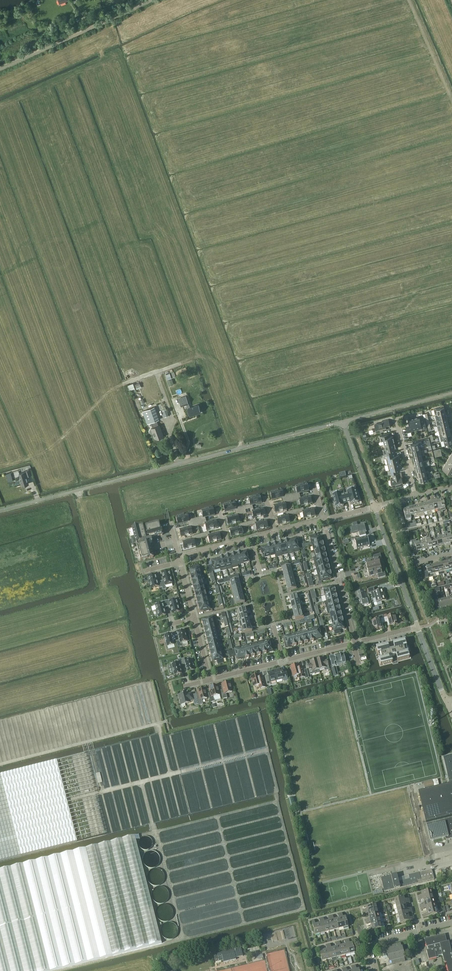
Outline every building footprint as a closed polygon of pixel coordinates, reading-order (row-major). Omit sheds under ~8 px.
[(199,404),(188,408),(190,416),(201,412),(199,404)] [(155,407),(143,411),(147,424),(150,423),(157,420),(159,419),(155,407)] [(436,420),(447,417),(446,412),(435,414),(434,414),(436,420)] [(420,418),(414,419),(416,428),(422,427),(422,428),(426,427),(425,421),(424,417),(420,418)] [(437,425),(440,424),(448,422),(447,417),(436,420),(437,425)] [(386,427),(390,426),(388,419),(382,421),(382,422),(375,424),(377,432),(387,429),(386,427)] [(412,431),(411,429),(416,428),(414,419),(409,420),(409,421),(405,422),(406,425),(407,432),(412,431)] [(150,430),(150,431),(150,432),(151,433),(152,433),(153,433),(155,439),(156,439),(158,440),(162,439),(163,436),(159,425),(158,425),(157,420),(150,423),(152,427),(151,428),(152,428),(151,429),(150,430)] [(379,436),(380,441),(381,441),(383,440),(384,444),(395,442),(393,435),(391,436),(390,433),(379,436)] [(411,446),(411,449),(420,447),(419,444),(422,444),(421,441),(410,444),(411,446)] [(385,449),(383,449),(382,449),(384,454),(394,452),(393,449),(396,448),(395,442),(384,444),(385,449)] [(435,456),(442,455),(440,448),(434,450),(435,456)] [(385,458),(386,458),(387,464),(399,461),(398,459),(400,457),(399,454),(396,455),(395,454),(394,452),(384,454),(385,458)] [(413,457),(414,460),(423,458),(422,455),(425,454),(424,452),(413,455),(414,456),(413,457)] [(442,468),(451,474),(451,452),(442,468)] [(399,463),(399,461),(387,464),(388,470),(387,470),(388,474),(400,471),(399,467),(402,467),(402,465),(399,463)] [(27,476),(31,475),(29,469),(26,470),(26,471),(20,473),(21,477),(20,477),(22,485),(29,484),(26,475),(27,475),(27,476)] [(393,487),(403,484),(401,476),(402,476),(401,472),(392,474),(393,478),(391,479),(393,487)] [(430,475),(429,473),(418,476),(419,477),(419,478),(419,481),(428,479),(427,476),(430,475)] [(296,487),(297,492),(290,494),(291,498),(300,496),(300,493),(308,491),(309,491),(308,488),(309,488),(308,484),(307,485),(307,484),(306,485),(305,483),(299,484),(300,486),(296,487)] [(348,493),(345,494),(347,502),(350,502),(351,504),(358,502),(355,489),(348,491),(348,493)] [(282,497),(282,501),(291,498),(290,494),(283,496),(282,490),(281,491),(278,492),(278,490),(272,491),(272,493),(271,493),(271,494),(270,494),(271,497),(272,497),(272,500),(273,500),(282,497)] [(340,493),(333,495),(336,508),(344,506),(343,503),(347,502),(345,494),(341,495),(340,493)] [(249,499),(251,504),(243,506),(244,510),(253,508),(252,505),(261,503),(262,503),(261,500),(262,500),(261,496),(260,497),(260,496),(258,497),(258,495),(252,496),(253,498),(249,499)] [(300,496),(291,498),(292,503),(300,501),(301,506),(312,503),(313,503),(312,499),(311,500),(310,497),(301,499),(300,496)] [(275,512),(276,513),(276,512),(286,510),(287,510),(285,504),(292,503),(291,498),(282,501),(283,504),(274,506),(275,509),(274,509),(275,512)] [(435,510),(438,510),(438,513),(441,512),(438,501),(436,502),(436,501),(433,502),(435,510)] [(235,503),(234,503),(231,504),(231,502),(225,503),(225,505),(224,506),(224,505),(224,506),(223,506),(224,509),(225,512),(226,512),(234,509),(235,513),(244,510),(243,506),(238,508),(237,503),(235,503)] [(425,504),(422,505),(424,513),(427,512),(428,515),(430,515),(427,504),(426,504),(425,504)] [(211,507),(205,508),(205,510),(202,511),(203,517),(196,518),(197,522),(206,520),(205,517),(214,515),(215,515),(214,512),(214,508),(213,509),(213,508),(211,509),(211,507)] [(407,511),(404,511),(406,521),(411,519),(411,516),(414,516),(412,507),(408,508),(408,509),(406,509),(407,511)] [(253,508),(244,510),(245,515),(252,513),(254,518),(265,515),(265,516),(265,515),(265,512),(264,512),(263,509),(254,511),(253,508)] [(303,508),(294,510),(296,515),(303,513),(304,518),(315,515),(315,516),(315,515),(316,515),(315,512),(314,512),(313,509),(304,511),(303,508)] [(245,515),(244,510),(235,513),(236,516),(227,518),(228,521),(227,521),(228,524),(229,525),(229,524),(239,522),(240,522),(238,516),(245,515)] [(288,516),(296,515),(294,510),(285,513),(286,516),(277,518),(278,521),(277,521),(278,524),(279,524),(279,525),(279,524),(289,522),(290,522),(288,516)] [(187,522),(188,525),(197,522),(196,518),(189,520),(188,515),(187,515),(184,516),(184,514),(178,515),(178,517),(177,518),(177,517),(176,517),(177,518),(176,518),(177,521),(178,524),(179,524),(178,524),(187,522)] [(206,520),(197,522),(198,526),(205,525),(207,530),(217,527),(218,528),(218,527),(218,524),(217,524),(216,521),(207,523),(206,520)] [(256,520),(247,522),(248,527),(255,525),(257,530),(268,527),(268,528),(268,527),(269,527),(268,524),(267,524),(266,521),(257,523),(256,520)] [(163,535),(161,529),(159,522),(145,526),(148,536),(155,535),(155,537),(163,535)] [(180,530),(180,533),(181,536),(181,537),(182,537),(182,536),(192,534),(193,534),(191,528),(194,527),(195,530),(199,529),(198,526),(197,522),(188,525),(189,528),(180,530)] [(241,528),(248,527),(247,522),(238,524),(239,528),(230,530),(231,533),(230,533),(231,536),(232,537),(232,536),(242,534),(243,534),(241,528)] [(349,528),(351,528),(352,532),(358,531),(359,532),(360,536),(366,535),(365,532),(367,532),(365,524),(357,526),(357,523),(353,524),(353,527),(349,528)] [(139,527),(133,529),(136,542),(137,542),(138,545),(137,546),(141,560),(147,558),(147,559),(153,557),(152,549),(151,550),(149,550),(148,543),(149,543),(152,542),(152,539),(147,540),(143,526),(139,527)] [(209,532),(200,534),(201,539),(208,537),(210,542),(221,539),(221,540),(221,539),(221,536),(220,536),(219,533),(210,536),(209,532)] [(194,541),(201,539),(200,534),(191,537),(192,540),(183,542),(184,545),(183,545),(184,549),(184,548),(185,549),(195,546),(196,546),(194,541)] [(316,535),(310,536),(313,546),(322,543),(321,540),(322,540),(321,537),(317,538),(316,535)] [(370,545),(367,536),(367,537),(355,540),(355,539),(355,540),(357,549),(357,548),(369,545),(369,546),(370,545)] [(293,540),(291,541),(294,553),(300,551),(299,549),(302,548),(301,543),(298,543),(297,539),(296,540),(296,539),(293,540)] [(417,551),(422,550),(420,541),(416,542),(416,540),(411,541),(414,551),(417,551)] [(288,541),(285,542),(288,554),(294,553),(291,541),(289,542),(288,541)] [(282,556),(288,554),(285,542),(285,543),(283,543),(283,542),(279,543),(282,556)] [(277,544),(273,545),(276,557),(282,556),(279,543),(279,544),(277,545),(277,544)] [(313,546),(314,552),(325,549),(324,549),(323,547),(324,547),(323,543),(322,543),(313,546)] [(267,547),(270,557),(276,555),(276,557),(273,545),(273,546),(271,546),(271,545),(267,546),(267,547)] [(264,558),(270,557),(267,547),(265,548),(264,547),(260,548),(261,552),(262,551),(264,558)] [(326,553),(325,549),(314,552),(316,557),(325,555),(325,553),(326,553)] [(241,553),(244,563),(250,562),(248,555),(249,555),(248,551),(244,552),(244,553),(241,554),(241,553)] [(238,565),(244,563),(241,553),(237,554),(238,555),(236,555),(235,554),(238,565)] [(230,556),(229,556),(232,568),(239,567),(238,565),(235,554),(232,555),(232,556),(230,557),(230,556)] [(366,562),(368,569),(380,566),(378,559),(381,558),(380,554),(373,556),(374,560),(366,562)] [(314,558),(315,564),(328,561),(328,560),(327,561),(326,559),(327,558),(326,555),(325,555),(316,557),(314,558)] [(227,570),(232,568),(229,556),(226,557),(226,558),(224,558),(224,557),(223,557),(227,570)] [(220,558),(220,559),(218,560),(221,571),(227,570),(223,557),(220,558)] [(215,573),(221,571),(218,560),(216,560),(213,561),(212,561),(213,565),(210,566),(212,572),(214,571),(215,573)] [(329,564),(328,561),(315,564),(317,569),(328,566),(328,564),(329,564)] [(190,574),(191,574),(192,577),(201,574),(199,565),(193,566),(194,570),(190,571),(190,574)] [(282,568),(283,574),(294,571),(292,565),(282,568)] [(317,569),(318,575),(331,572),(330,572),(329,570),(330,570),(329,566),(328,566),(317,569)] [(382,573),(380,566),(368,569),(369,576),(378,574),(379,578),(386,576),(385,572),(382,573)] [(424,571),(426,579),(434,577),(431,566),(426,567),(427,570),(424,571)] [(294,571),(283,574),(285,580),(295,577),(294,571)] [(161,581),(162,587),(163,590),(166,590),(166,586),(172,584),(172,583),(173,583),(170,572),(162,574),(164,581),(161,581)] [(332,576),(331,572),(318,575),(320,581),(323,581),(326,581),(326,580),(331,578),(331,576),(332,576)] [(192,583),(203,580),(201,574),(192,577),(191,577),(192,581),(193,580),(193,582),(192,583)] [(159,588),(162,587),(161,581),(158,582),(156,575),(148,577),(149,578),(147,579),(149,584),(150,583),(151,588),(158,586),(159,588)] [(285,580),(286,586),(297,583),(295,577),(285,580)] [(230,581),(229,582),(230,588),(241,585),(239,579),(230,581)] [(195,588),(204,586),(203,580),(192,583),(193,586),(194,586),(195,588)] [(298,589),(297,583),(286,586),(288,591),(291,591),(298,589)] [(195,594),(195,595),(208,592),(206,585),(204,586),(195,588),(194,588),(195,592),(196,592),(196,594),(195,594)] [(241,585),(230,588),(232,593),(242,591),(241,585)] [(324,590),(325,596),(336,593),(335,589),(334,590),(334,587),(328,589),(328,588),(325,589),(324,590)] [(373,588),(368,589),(369,594),(371,593),(375,606),(382,604),(382,601),(386,600),(384,590),(377,591),(375,592),(373,588)] [(363,590),(357,592),(359,601),(361,600),(363,605),(369,604),(367,599),(366,599),(363,590)] [(232,593),(233,599),(243,597),(242,591),(232,593)] [(209,597),(208,592),(195,595),(196,598),(197,598),(198,600),(209,597)] [(337,595),(336,595),(335,593),(336,593),(325,596),(327,601),(325,602),(337,599),(338,599),(337,595)] [(291,603),(296,602),(296,601),(301,600),(299,594),(292,596),(289,597),(290,597),(291,603)] [(198,606),(211,603),(209,603),(207,598),(209,597),(198,600),(197,600),(198,604),(199,604),(199,606),(198,606)] [(245,602),(243,597),(233,599),(235,605),(242,603),(245,602)] [(180,611),(178,605),(177,600),(176,600),(176,599),(169,601),(169,600),(166,601),(167,607),(170,606),(172,613),(180,611)] [(325,602),(326,607),(339,604),(338,601),(337,601),(337,599),(325,602)] [(296,601),(296,602),(291,603),(291,604),(293,609),(292,609),(297,608),(297,607),(302,606),(301,600),(296,601)] [(167,607),(166,601),(162,602),(163,604),(156,606),(157,610),(156,611),(157,616),(158,616),(158,617),(166,615),(164,608),(167,607)] [(212,609),(211,603),(198,606),(199,610),(200,609),(201,612),(206,610),(206,611),(209,610),(212,609)] [(339,605),(339,604),(326,607),(328,614),(330,613),(340,611),(341,611),(340,607),(339,607),(338,605),(339,605)] [(302,606),(297,607),(297,608),(292,609),(293,609),(294,615),(299,614),(299,613),(304,611),(302,606)] [(238,616),(243,615),(243,616),(248,614),(246,608),(243,608),(236,610),(236,611),(236,610),(238,616)] [(304,612),(304,611),(299,613),(299,614),(294,615),(295,620),(305,617),(304,612)] [(340,613),(340,611),(330,613),(331,619),(342,616),(341,613),(340,613)] [(387,614),(383,615),(383,616),(385,623),(389,622),(390,626),(394,625),(395,625),(395,624),(397,624),(395,615),(387,617),(387,614)] [(380,619),(372,621),(374,630),(377,629),(378,629),(382,628),(381,624),(385,623),(384,618),(383,616),(383,615),(379,616),(380,619)] [(342,616),(331,619),(333,625),(343,622),(344,622),(343,618),(342,619),(341,617),(342,616)] [(203,623),(203,627),(216,624),(214,618),(211,618),(208,618),(208,619),(203,621),(203,623)] [(343,625),(343,622),(333,625),(335,634),(341,633),(340,629),(344,628),(344,625),(343,625)] [(218,630),(216,624),(203,627),(204,627),(205,629),(204,629),(205,633),(206,633),(216,630),(218,630)] [(319,626),(313,628),(313,630),(314,630),(316,639),(318,639),(321,638),(322,638),(321,634),(324,633),(323,627),(320,628),(319,626)] [(217,636),(216,630),(206,633),(206,635),(205,635),(206,638),(217,636)] [(313,630),(308,631),(310,641),(310,642),(314,641),(314,640),(316,639),(314,630),(313,630)] [(179,640),(177,641),(178,647),(183,646),(183,643),(189,641),(188,638),(187,638),(185,631),(178,632),(179,637),(179,640)] [(308,631),(302,633),(304,642),(305,643),(308,642),(308,641),(310,641),(308,631)] [(302,633),(296,634),(299,644),(298,644),(299,645),(303,644),(302,643),(304,642),(302,633)] [(166,647),(174,645),(175,648),(173,648),(175,655),(180,654),(178,647),(177,641),(174,642),(173,639),(172,634),(164,636),(166,643),(165,643),(166,647)] [(296,634),(290,636),(293,645),(293,646),(297,645),(296,644),(298,644),(299,644),(296,634)] [(219,642),(217,636),(206,638),(206,639),(207,638),(208,640),(207,641),(208,645),(209,644),(219,642)] [(290,636),(284,637),(286,644),(285,644),(286,648),(290,647),(290,646),(293,645),(290,636)] [(272,648),(270,639),(263,640),(266,652),(267,652),(270,651),(270,652),(274,651),(273,647),(272,648)] [(263,653),(263,654),(267,653),(267,652),(266,652),(263,640),(258,642),(261,653),(263,653)] [(381,653),(382,658),(379,659),(381,665),(393,662),(391,656),(396,655),(398,661),(410,658),(408,652),(405,652),(404,647),(407,646),(405,640),(393,643),(394,645),(389,647),(388,645),(376,648),(378,654),(381,653)] [(220,647),(219,642),(209,644),(209,646),(208,646),(209,650),(220,647)] [(261,653),(258,642),(252,643),(255,655),(257,654),(257,655),(261,654),(261,653)] [(251,656),(251,657),(255,656),(255,655),(252,643),(246,645),(246,647),(247,647),(249,656),(251,656)] [(240,646),(234,648),(235,650),(232,651),(233,656),(236,656),(237,660),(238,659),(238,660),(241,659),(243,658),(241,648),(240,646)] [(212,656),(222,653),(220,647),(209,650),(210,650),(211,652),(210,652),(211,656),(212,656)] [(246,658),(249,657),(249,656),(247,647),(246,647),(241,648),(243,658),(245,657),(246,658)] [(223,659),(222,653),(212,656),(213,659),(212,659),(213,662),(217,661),(218,664),(224,663),(223,659)] [(329,656),(332,666),(346,663),(344,653),(329,656)] [(184,658),(181,659),(183,665),(186,664),(186,667),(188,672),(195,670),(193,663),(194,663),(193,659),(185,661),(184,658)] [(319,658),(316,659),(319,669),(324,668),(325,671),(330,669),(327,660),(324,661),(323,658),(320,659),(319,658)] [(180,666),(183,665),(181,659),(176,660),(177,663),(171,665),(172,669),(173,668),(175,676),(182,674),(181,669),(180,666)] [(314,671),(319,669),(316,659),(314,660),(314,661),(310,661),(311,664),(308,665),(310,675),(315,673),(314,671)] [(305,678),(309,677),(307,669),(303,670),(303,667),(299,668),(298,664),(288,667),(291,667),(293,676),(298,675),(299,678),(305,677),(305,678)] [(282,669),(275,671),(277,680),(282,679),(282,681),(284,682),(288,680),(286,671),(283,672),(282,669)] [(270,682),(277,680),(275,671),(268,672),(268,675),(265,676),(267,685),(271,684),(270,682)] [(260,689),(266,687),(263,677),(260,677),(259,675),(249,677),(251,677),(254,686),(259,685),(260,689)] [(228,698),(226,693),(232,692),(230,682),(229,682),(228,682),(226,682),(226,683),(222,684),(223,687),(220,688),(223,699),(228,698)] [(210,691),(208,691),(210,702),(215,701),(221,700),(220,695),(218,685),(217,685),(216,685),(214,685),(213,686),(210,687),(210,691)] [(196,694),(198,704),(199,705),(203,704),(202,699),(207,698),(205,688),(198,690),(199,693),(196,694)] [(195,705),(198,704),(196,694),(193,695),(192,693),(188,694),(188,693),(179,695),(181,705),(190,702),(190,701),(194,700),(195,705)] [(0,775),(0,861),(21,856),(21,855),(22,855),(62,845),(105,834),(84,753),(62,759),(1,775),(0,775)] [(450,755),(443,757),(449,782),(451,781),(451,755),(450,755)] [(424,782),(425,788),(434,786),(439,785),(438,779),(433,780),(432,780),(424,782)] [(434,840),(445,837),(446,840),(451,838),(451,835),(451,831),(451,784),(418,792),(426,823),(427,826),(430,841),(434,840)] [(112,955),(162,943),(136,840),(140,839),(139,835),(85,848),(112,955)] [(146,837),(144,837),(141,839),(140,841),(139,843),(140,846),(141,848),(143,850),(146,850),(148,850),(151,849),(152,847),(153,844),(152,841),(151,839),(149,838),(146,837)] [(112,955),(85,848),(0,870),(0,970),(50,970),(112,955)] [(153,851),(150,851),(147,852),(145,854),(144,857),(144,860),(144,863),(146,865),(148,867),(150,868),(153,868),(156,867),(158,865),(160,863),(161,860),(161,858),(160,855),(158,853),(155,851),(153,851)] [(157,869),(154,869),(151,871),(149,873),(148,876),(148,879),(149,881),(150,884),(153,886),(156,886),(159,886),(162,885),(164,883),(165,880),(165,877),(164,874),(162,871),(160,870),(157,869)] [(417,883),(434,879),(432,869),(431,869),(432,870),(420,873),(420,872),(419,872),(420,873),(409,876),(409,875),(410,881),(399,883),(397,874),(381,878),(384,892),(398,888),(417,883)] [(161,887),(159,887),(156,888),(154,890),(153,892),(152,895),(152,898),(153,900),(155,902),(157,904),(160,904),(163,904),(165,903),(167,901),(169,899),(169,896),(169,894),(168,891),(166,889),(164,888),(161,887)] [(418,896),(418,898),(432,895),(431,890),(422,892),(422,895),(418,896)] [(435,904),(434,899),(424,902),(425,904),(420,905),(421,908),(435,904)] [(410,903),(410,901),(396,904),(397,909),(407,906),(406,904),(410,903)] [(165,904),(163,905),(161,906),(159,908),(157,910),(157,912),(157,915),(158,917),(159,919),(161,921),(164,922),(166,922),(169,921),(171,920),(173,918),(174,915),(174,913),(173,910),(172,908),(170,906),(168,905),(165,904)] [(367,909),(363,910),(363,913),(377,909),(380,908),(378,904),(366,907),(367,909)] [(437,914),(436,909),(426,911),(427,914),(423,915),(423,917),(437,914)] [(413,912),(412,910),(398,914),(399,918),(409,916),(408,913),(413,912)] [(342,913),(340,913),(344,930),(349,929),(346,917),(343,917),(342,913)] [(369,918),(365,919),(366,922),(382,918),(381,913),(379,914),(378,914),(369,916),(369,918)] [(333,915),(331,916),(334,930),(339,929),(336,919),(334,920),(333,915)] [(325,932),(329,931),(327,921),(324,922),(323,918),(321,918),(325,932)] [(315,935),(320,933),(318,924),(315,924),(314,920),(312,921),(315,935)] [(170,922),(167,923),(165,924),(163,926),(162,928),(161,931),(161,934),(163,936),(165,938),(167,940),(170,940),(173,940),(175,939),(177,937),(178,934),(179,931),(179,929),(177,926),(175,924),(173,923),(170,922)] [(383,922),(371,925),(372,928),(368,929),(368,931),(384,927),(383,923),(381,924),(381,923),(383,922)] [(451,950),(451,949),(449,941),(447,941),(445,934),(425,939),(426,947),(427,947),(428,950),(426,950),(429,959),(439,957),(438,956),(441,955),(442,955),(444,962),(446,962),(448,970),(451,970),(451,950)] [(349,939),(347,940),(350,954),(355,952),(352,943),(350,943),(349,939)] [(339,941),(337,942),(341,956),(345,955),(343,945),(340,946),(339,941)] [(389,961),(392,961),(392,964),(405,961),(404,957),(405,957),(402,946),(401,943),(388,946),(389,950),(386,950),(389,961)] [(330,944),(328,944),(332,958),(336,957),(334,948),(331,948),(330,944)] [(322,961),(327,960),(324,950),(322,951),(321,946),(319,947),(322,961)] [(237,957),(243,956),(241,947),(229,950),(229,951),(226,952),(226,951),(214,954),(216,962),(221,961),(221,960),(223,960),(223,962),(236,959),(236,957),(237,957)]
